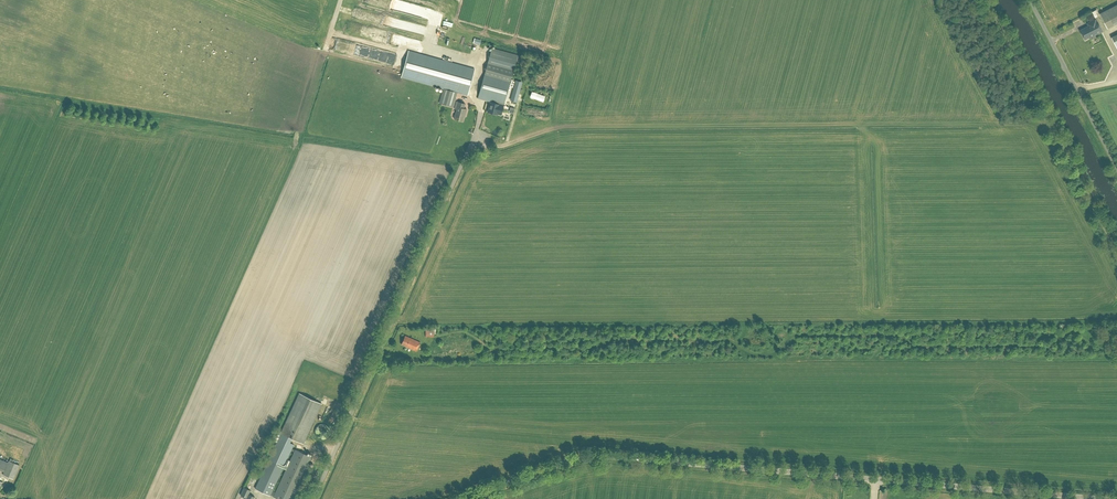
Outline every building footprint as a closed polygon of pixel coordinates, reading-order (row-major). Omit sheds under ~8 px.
[(1116,24),(1116,18),(1111,7),(1100,13),(1108,28),(1116,24)] [(1088,25),(1079,29),(1085,39),(1089,37),(1089,38),(1103,31),(1097,21),(1095,18),(1087,23),(1088,25)] [(409,37),(365,26),(363,36),(407,47),(409,37)] [(521,64),(523,56),(491,47),(487,62),(488,62),(485,71),(478,98),(490,101),(487,111),(498,115),(500,105),(503,105),(511,78),(513,69),(515,63),(521,64)] [(467,95),(474,68),(408,51),(401,77),(443,88),(439,103),(453,107),(457,92),(467,95)] [(522,82),(515,80),(510,100),(516,102),(522,82)] [(545,96),(531,92),(530,97),(543,101),(545,96)] [(465,116),(467,109),(464,108),(466,103),(457,101),(455,108),(458,109),(455,118),(463,121),(465,116)] [(425,328),(425,337),(434,337),(434,334),(434,328),(425,328)] [(416,350),(420,342),(405,335),(401,344),(416,350)] [(330,396),(337,399),(344,379),(341,378),(333,375),(326,393),(330,394),(330,396)] [(295,449),(292,448),(294,444),(290,442),(292,438),(303,443),(322,404),(299,393),(255,488),(270,495),(271,494),(273,496),(278,498),(293,498),(312,457),(295,449)] [(325,435),(325,424),(314,423),(314,435),(325,435)] [(14,460),(10,458),(9,460),(8,462),(0,459),(0,469),(4,471),(3,474),(16,480),(18,473),(16,472),(19,465),(13,462),(14,460)] [(255,496),(249,494),(251,490),(244,487),(240,495),(247,498),(246,498),(254,498),(255,496)]
